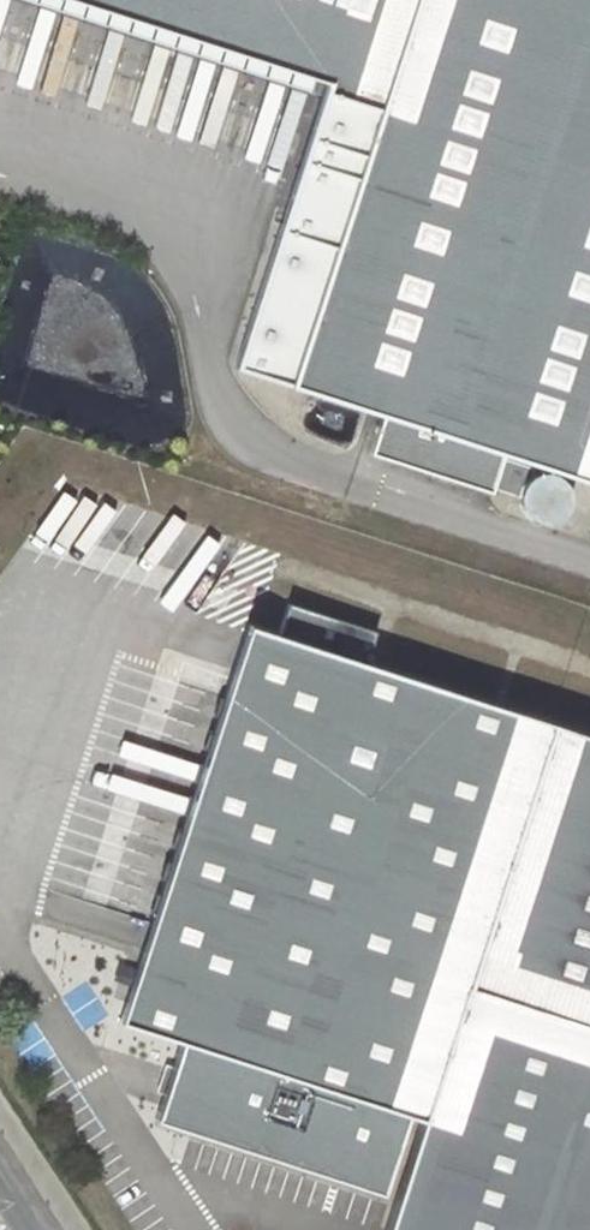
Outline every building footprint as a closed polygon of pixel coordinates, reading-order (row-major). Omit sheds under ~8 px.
[(326,84),(234,366),(387,415),(374,455),(494,493),(495,490),(519,497),(522,507),(528,516),(534,518),(545,522),(555,520),(564,513),(567,504),(569,495),(566,485),(557,475),(546,472),(536,474),(534,468),(505,459),(507,453),(589,481),(589,0),(67,0),(326,84)] [(139,443),(187,436),(182,400),(169,396),(144,399),(139,368),(169,364),(135,353),(156,350),(152,324),(125,315),(122,300),(73,307),(76,324),(56,326),(59,346),(51,372),(8,359),(0,361),(0,401),(139,443)] [(35,537),(50,546),(52,543),(66,551),(84,521),(88,523),(109,487),(75,468),(35,537)] [(368,662),(373,631),(292,600),(283,633),(252,623),(121,1021),(183,1041),(161,1120),(386,1192),(411,1115),(422,1118),(386,1229),(589,1229),(589,734),(368,662)] [(23,1066),(49,1057),(38,1023),(12,1032),(23,1066)]
